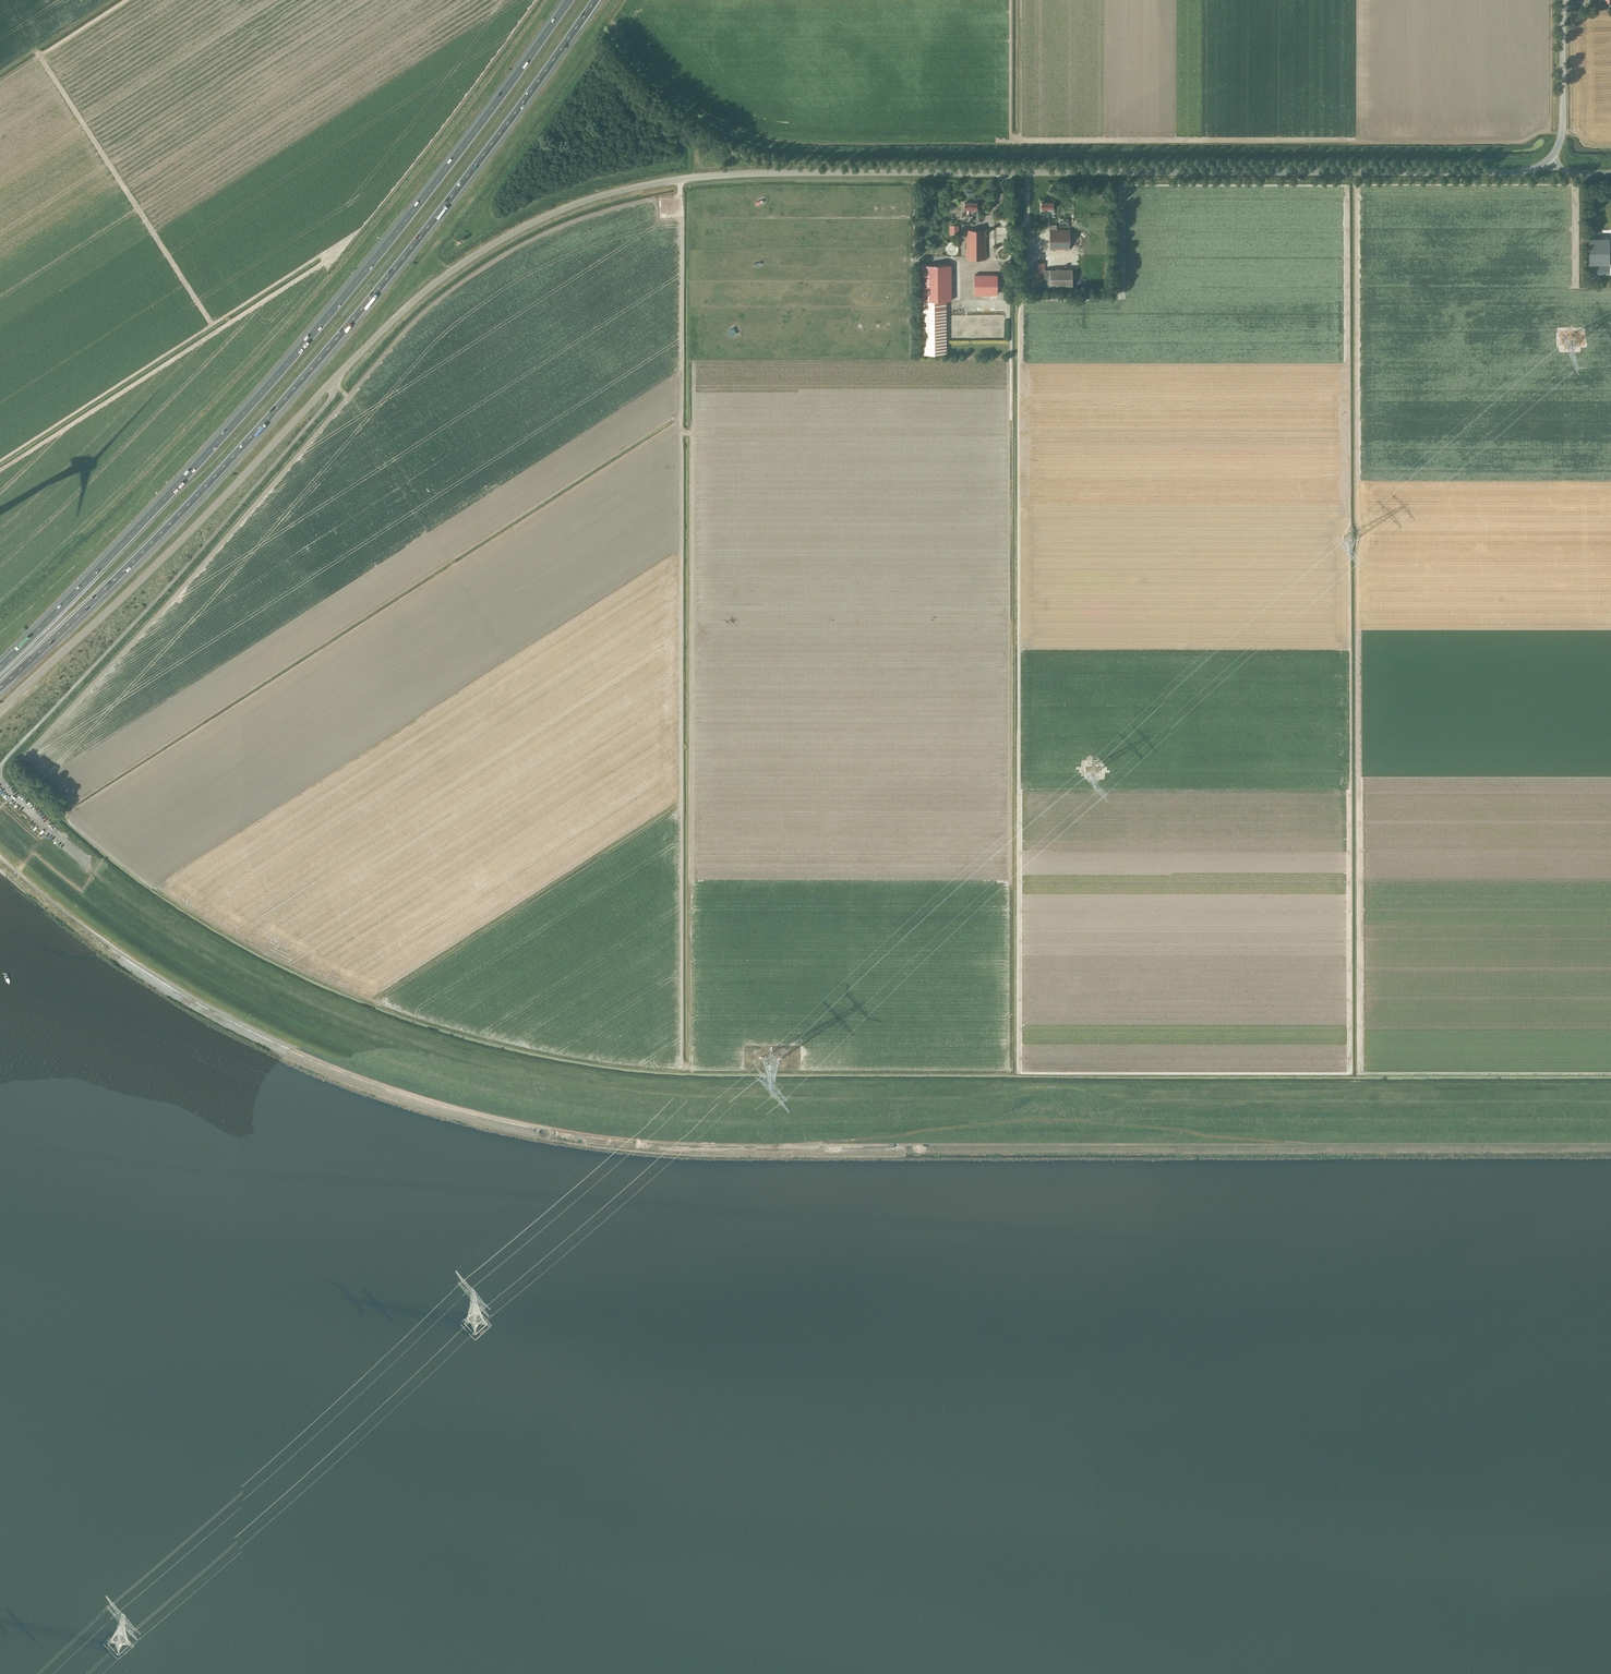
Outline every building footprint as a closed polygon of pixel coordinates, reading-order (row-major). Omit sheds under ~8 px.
[(971,209),(977,209),(977,202),(965,203),(965,209),(967,209),(967,214),(971,214),(971,209)] [(1053,202),(1041,202),(1041,209),(1043,209),(1043,213),(1041,213),(1041,217),(1048,217),(1048,213),(1047,213),(1047,209),(1053,209),(1053,202)] [(959,225),(950,225),(950,234),(959,234),(959,225)] [(1072,240),(1069,240),(1069,229),(1050,229),(1050,249),(1069,249),(1069,247),(1072,247),(1072,240)] [(967,259),(986,259),(986,230),(967,230),(967,259)] [(1590,238),(1590,264),(1610,264),(1610,255),(1610,238),(1590,238)] [(1590,264),(1590,278),(1610,278),(1610,255),(1610,264),(1590,264)] [(1043,286),(1045,262),(1034,262),(1033,286),(1043,286)] [(947,354),(946,300),(949,300),(949,265),(923,265),(923,354),(947,354)] [(1072,269),(1050,269),(1050,286),(1072,286),(1072,269)] [(975,294),(997,294),(997,275),(975,275),(975,294)] [(990,327),(990,336),(998,335),(997,326),(990,327)]
